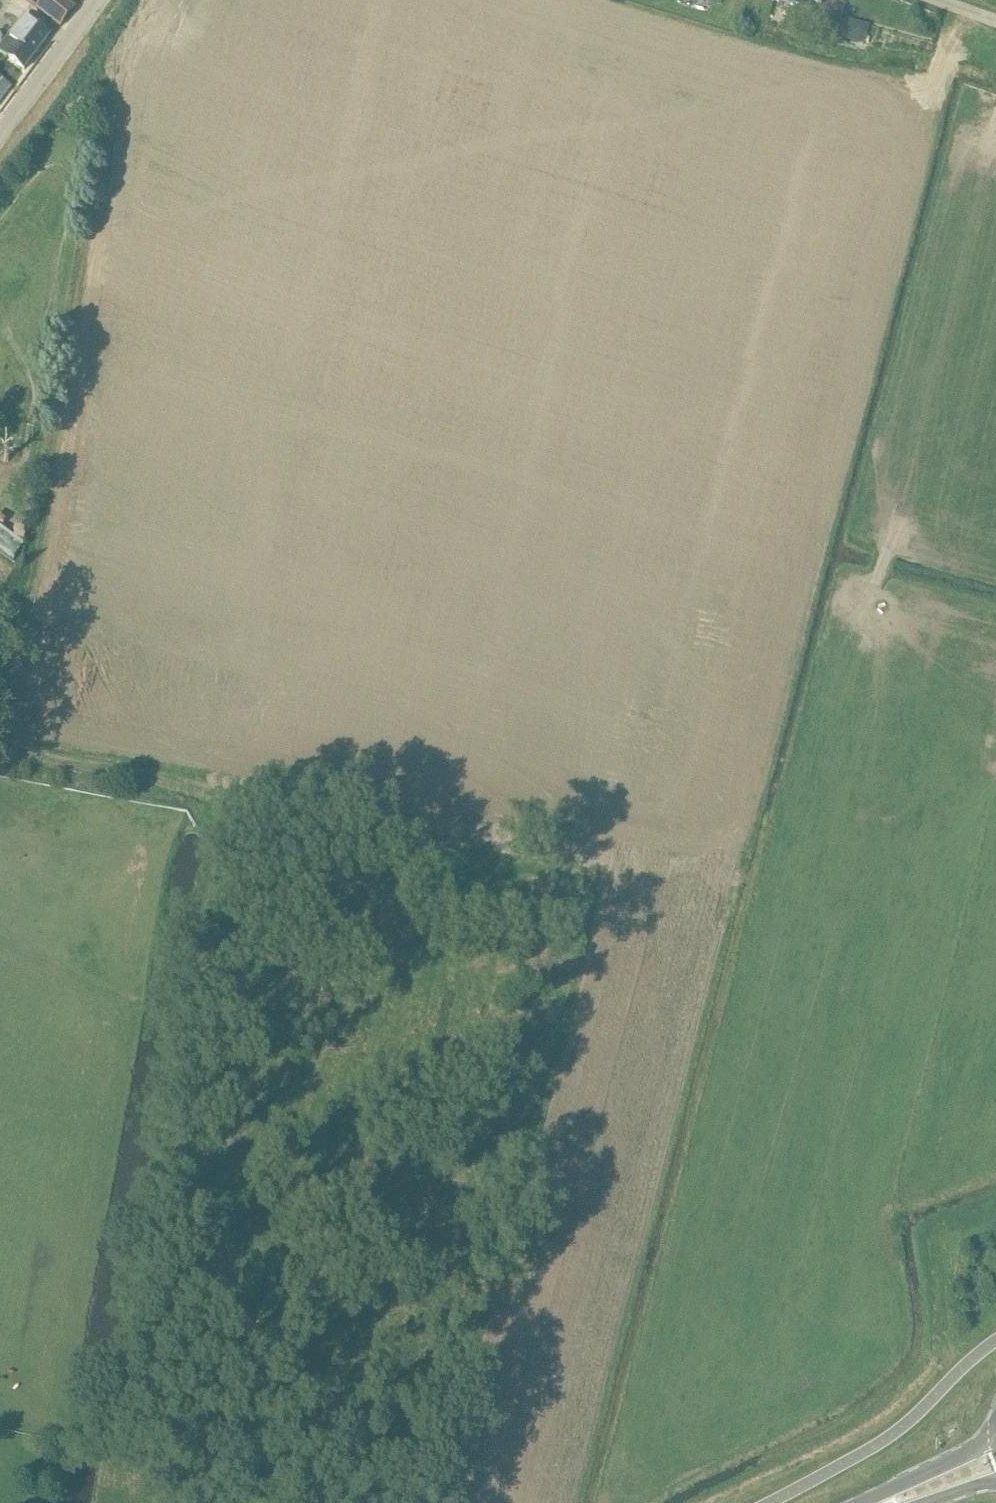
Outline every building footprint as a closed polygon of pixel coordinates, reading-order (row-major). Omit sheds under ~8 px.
[(64,0),(45,0),(38,9),(61,26),(75,8),(64,0)] [(771,0),(795,7),(796,5),(811,9),(813,2),(821,4),(822,0),(771,0)] [(0,48),(0,50),(25,69),(50,36),(34,24),(24,17),(0,48)] [(864,23),(850,19),(844,40),(859,44),(864,23)]
